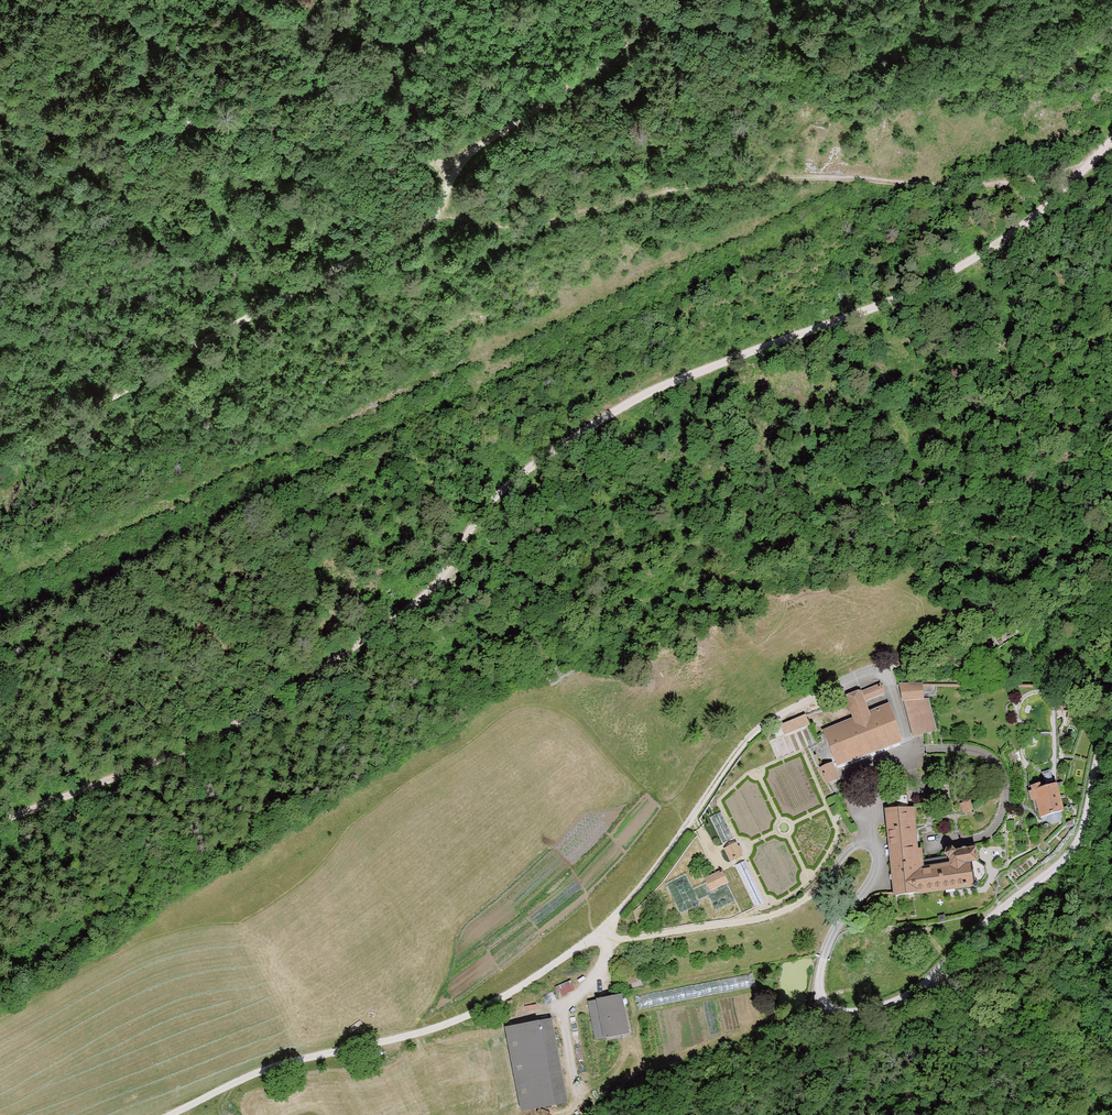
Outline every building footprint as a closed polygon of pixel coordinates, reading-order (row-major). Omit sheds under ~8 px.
[(882,685),(864,693),(869,706),(888,698),(882,685)] [(928,688),(902,695),(916,741),(941,733),(928,688)] [(856,720),(825,731),(840,769),(905,745),(891,705),(869,713),(862,694),(848,699),(856,720)] [(802,719),(783,727),(788,738),(807,729),(802,719)] [(817,746),(805,751),(813,769),(825,764),(817,746)] [(841,784),(835,770),(825,774),(830,788),(841,784)] [(1035,793),(1032,794),(1034,804),(1039,803),(1043,820),(1049,819),(1050,823),(1055,827),(1060,826),(1063,821),(1064,816),(1067,815),(1061,788),(1045,791),(1044,787),(1034,789),(1035,793)] [(917,810),(888,813),(896,901),(979,894),(976,861),(923,866),(917,810)] [(717,813),(713,811),(708,818),(712,820),(717,813)] [(741,851),(733,856),(737,862),(744,857),(741,851)] [(711,887),(730,881),(726,868),(707,874),(711,887)] [(622,991),(590,998),(600,1039),(632,1032),(622,991)] [(552,1017),(508,1026),(526,1112),(570,1102),(552,1017)]
